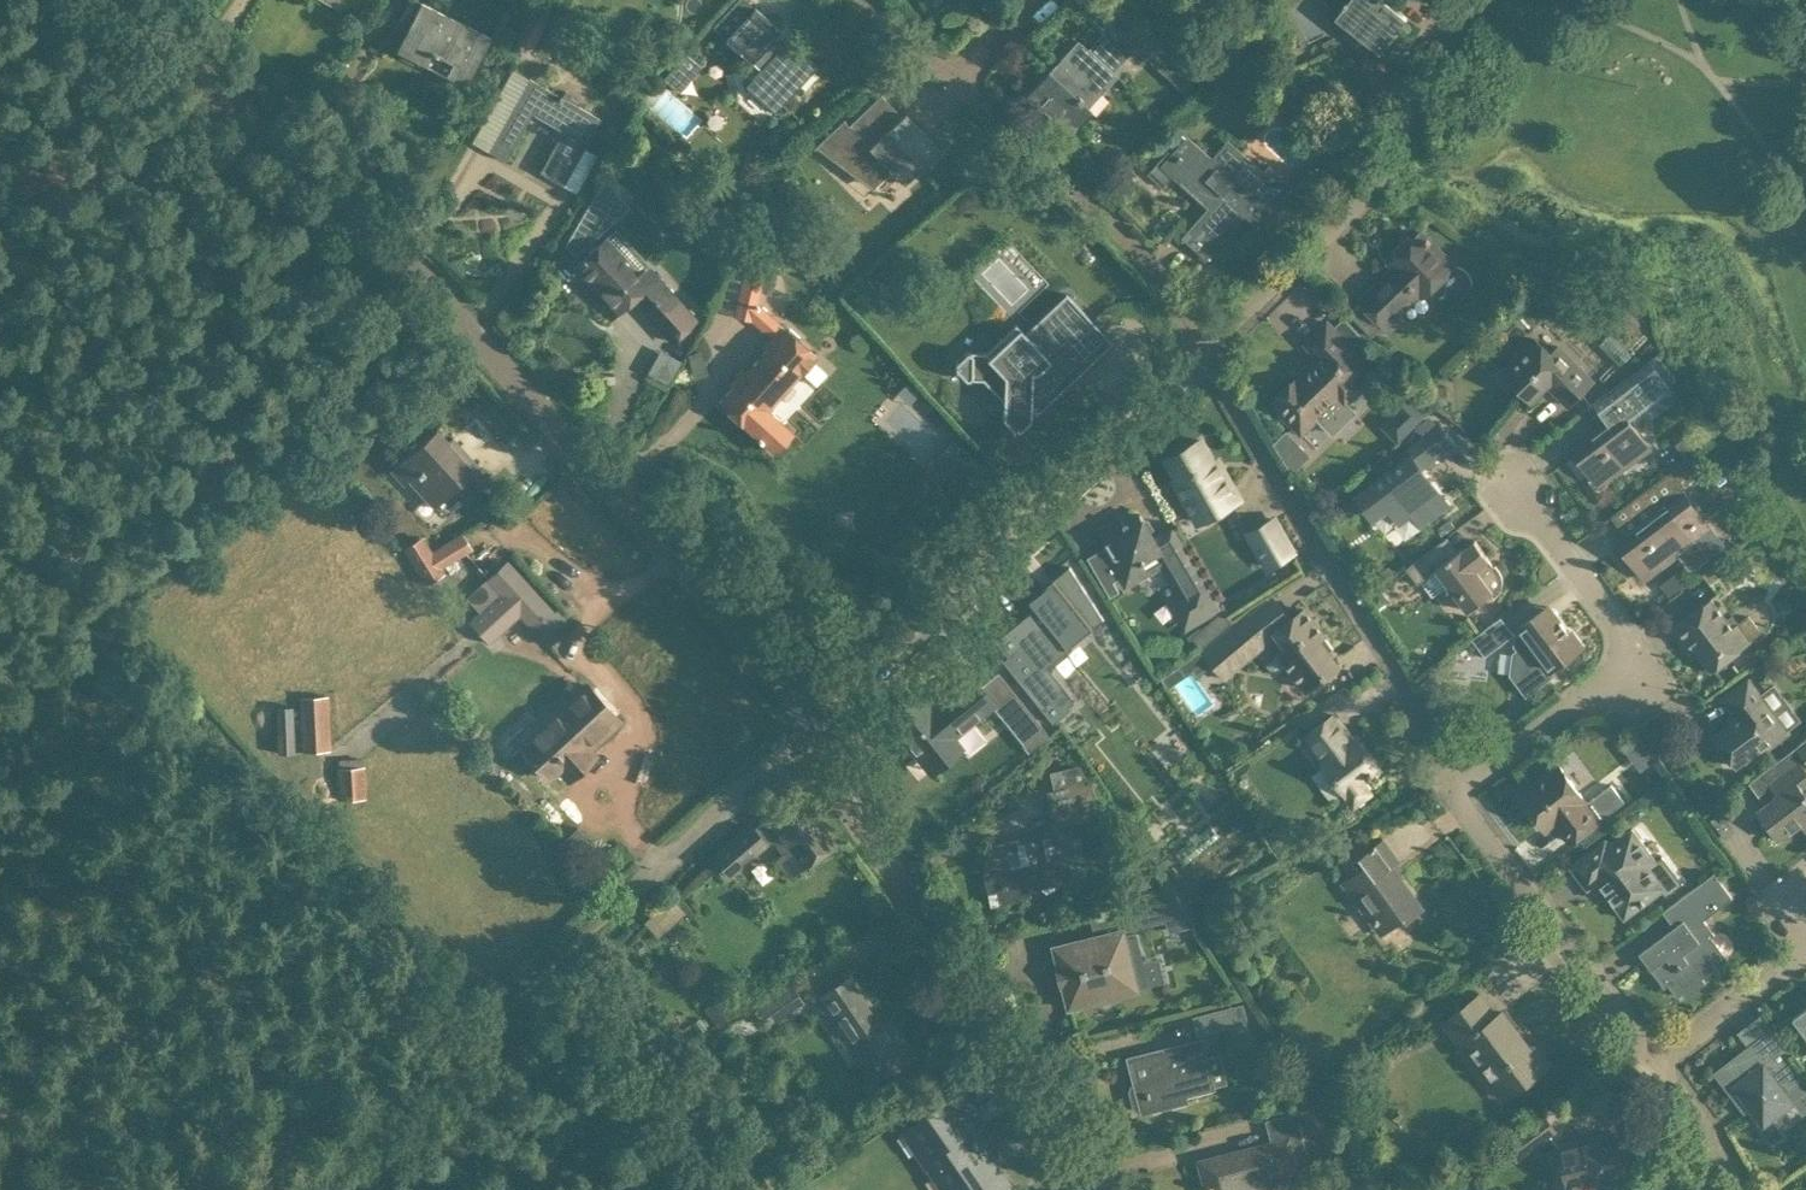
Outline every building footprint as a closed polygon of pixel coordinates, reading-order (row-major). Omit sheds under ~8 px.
[(779,30),(746,0),(735,0),(712,26),(751,63),(753,60),(762,68),(747,84),(776,110),(814,69),(785,43),(781,47),(772,39),(779,30)] [(1336,17),(1350,28),(1353,24),(1385,48),(1407,19),(1390,6),(1395,0),(1350,0),(1349,2),(1347,0),(1345,4),(1346,5),(1336,17)] [(419,2),(395,49),(426,65),(431,53),(439,57),(451,63),(445,75),(464,84),(488,37),(419,2)] [(517,38),(532,46),(549,15),(534,7),(517,38)] [(1118,76),(1112,71),(1130,51),(1134,47),(1144,57),(1157,44),(1140,28),(1123,12),(1106,30),(1089,50),(1081,43),(1074,51),(1071,48),(1057,63),(1062,67),(1053,76),(1049,72),(1029,94),(1069,130),(1089,109),(1091,111),(1104,97),(1102,94),(1107,88),(1103,85),(1113,74),(1117,78),(1118,76)] [(675,66),(690,79),(702,65),(687,52),(675,66)] [(540,172),(562,185),(600,118),(576,104),(577,103),(565,96),(568,93),(563,90),(561,94),(559,93),(559,94),(529,78),(488,150),(505,160),(532,112),(564,130),(540,172)] [(940,149),(911,119),(905,113),(901,116),(881,95),(848,125),(844,121),(845,120),(844,119),(827,135),(815,146),(871,188),(874,185),(891,170),(904,183),(922,166),(940,149)] [(1181,133),(1185,137),(1172,153),(1170,151),(1149,174),(1163,187),(1179,170),(1216,204),(1183,240),(1184,241),(1187,238),(1211,259),(1212,259),(1208,255),(1245,214),(1260,227),(1261,226),(1259,225),(1292,189),(1270,169),(1273,165),(1272,164),(1264,174),(1228,141),(1212,159),(1182,132),(1181,133)] [(603,177),(564,244),(575,256),(585,247),(590,252),(573,267),(600,296),(597,300),(612,317),(633,298),(672,341),(696,319),(654,275),(645,266),(636,274),(604,239),(596,247),(591,241),(630,206),(603,177)] [(1456,267),(1439,250),(1422,232),(1391,262),(1397,268),(1362,301),(1387,327),(1422,294),(1424,297),(1456,267)] [(746,267),(735,315),(751,318),(765,331),(766,331),(765,330),(773,321),(774,321),(775,320),(755,302),(762,266),(750,264),(746,267)] [(966,351),(955,361),(955,367),(965,378),(982,379),(1003,401),(1002,418),(1012,429),(1019,429),(1030,419),(1031,401),(1038,394),(1047,403),(1075,376),(1055,354),(1092,320),(1066,293),(1065,294),(1068,297),(1048,315),(1045,312),(1044,313),(1047,316),(1027,335),(1019,327),(989,356),(985,351),(966,351)] [(1300,375),(1273,402),(1303,433),(1319,417),(1334,433),(1355,412),(1347,404),(1367,386),(1360,379),(1372,367),(1352,347),(1361,337),(1343,319),(1334,328),(1329,322),(1307,344),(1322,359),(1303,378),(1300,375)] [(732,387),(719,401),(742,422),(773,449),(790,430),(764,407),(798,370),(800,373),(815,356),(798,340),(800,338),(790,328),(787,330),(784,326),(783,328),(779,324),(778,325),(779,326),(771,335),(770,335),(769,335),(771,337),(763,345),(767,348),(745,372),(742,368),(728,383),(732,387)] [(1532,402),(1549,386),(1569,406),(1594,382),(1560,346),(1553,354),(1538,338),(1503,372),(1532,402)] [(1595,463),(1606,479),(1649,449),(1628,420),(1679,382),(1660,356),(1589,408),(1599,422),(1605,418),(1610,425),(1600,432),(1599,431),(1573,450),(1587,469),(1595,463)] [(1406,390),(1390,404),(1396,410),(1382,423),(1397,439),(1426,412),(1406,390)] [(1406,454),(1356,491),(1357,493),(1359,491),(1376,514),(1391,502),(1402,517),(1420,504),(1429,516),(1449,501),(1438,486),(1433,488),(1425,477),(1417,467),(1453,440),(1441,423),(1443,421),(1442,420),(1400,451),(1402,452),(1404,450),(1406,454)] [(1702,425),(1676,445),(1687,458),(1712,439),(1702,425)] [(436,428),(418,444),(392,468),(407,484),(410,481),(435,508),(458,487),(469,500),(491,480),(477,465),(473,469),(436,428)] [(1275,442),(1293,472),(1311,455),(1287,430),(1275,442)] [(1176,479),(1200,522),(1240,500),(1224,470),(1220,472),(1202,439),(1188,447),(1186,444),(1170,452),(1172,455),(1168,458),(1179,478),(1176,479)] [(1644,524),(1618,543),(1632,561),(1640,556),(1652,571),(1677,552),(1691,571),(1710,557),(1696,538),(1687,525),(1702,515),(1684,490),(1705,474),(1692,457),(1640,496),(1655,517),(1645,525),(1644,524)] [(1122,518),(1102,530),(1114,550),(1109,553),(1127,585),(1150,571),(1144,561),(1156,554),(1162,564),(1178,592),(1184,601),(1193,602),(1190,622),(1196,622),(1197,624),(1224,608),(1200,567),(1176,526),(1156,538),(1141,514),(1125,523),(1122,518)] [(1268,566),(1294,552),(1276,519),(1250,533),(1268,566)] [(402,548),(425,584),(445,572),(441,567),(472,548),(461,531),(432,550),(422,535),(402,548)] [(1499,567),(1496,564),(1494,566),(1476,541),(1463,551),(1462,549),(1449,559),(1439,546),(1452,536),(1451,535),(1407,568),(1418,583),(1437,569),(1468,611),(1492,594),(1495,597),(1498,595),(1501,591),(1503,588),(1504,583),(1504,579),(1503,575),(1501,571),(1499,567)] [(1719,561),(1703,573),(1711,582),(1726,571),(1719,561)] [(479,612),(468,621),(488,642),(497,634),(520,613),(547,643),(569,623),(557,610),(553,614),(506,562),(487,579),(500,593),(479,612)] [(1051,594),(989,644),(990,645),(995,641),(1007,656),(1003,658),(1002,657),(1001,658),(1052,722),(1071,707),(1068,704),(1067,705),(1069,707),(1065,710),(1047,689),(1056,682),(1049,674),(1042,665),(1089,627),(1091,629),(1105,619),(1070,566),(1052,580),(1058,588),(1051,594)] [(1689,581),(1680,570),(1660,587),(1669,598),(1689,581)] [(1733,627),(1713,599),(1691,615),(1672,630),(1685,648),(1691,643),(1712,672),(1731,657),(1753,642),(1751,640),(1761,633),(1749,617),(1740,624),(1739,623),(1733,627)] [(1568,633),(1551,611),(1549,607),(1513,634),(1501,618),(1473,639),(1486,656),(1514,635),(1515,636),(1513,645),(1516,649),(1512,652),(1510,671),(1526,694),(1552,675),(1549,672),(1582,648),(1570,631),(1568,633)] [(1201,647),(1161,677),(1168,688),(1192,670),(1210,656),(1216,663),(1226,677),(1254,653),(1273,638),(1253,614),(1249,610),(1233,623),(1210,640),(1201,647)] [(1286,624),(1275,632),(1276,633),(1283,628),(1294,642),(1280,652),(1307,689),(1319,680),(1338,666),(1328,653),(1334,649),(1305,610),(1286,624)] [(1222,611),(1201,629),(1210,640),(1233,623),(1222,611)] [(918,697),(891,719),(931,770),(953,753),(959,748),(949,736),(991,704),(998,713),(1017,698),(1033,717),(1014,732),(1030,752),(1050,736),(998,671),(979,686),(972,678),(930,712),(918,697)] [(1749,681),(1743,685),(1724,700),(1738,719),(1714,738),(1736,768),(1765,746),(1767,750),(1789,734),(1749,681)] [(554,713),(518,745),(547,777),(554,771),(564,781),(596,752),(591,746),(619,721),(585,684),(554,713)] [(302,751),(330,749),(328,695),(298,697),(302,751)] [(294,751),(293,706),(275,707),(277,752),(294,751)] [(1346,793),(1354,804),(1370,793),(1362,781),(1381,767),(1359,738),(1354,741),(1334,714),(1306,735),(1326,761),(1323,763),(1345,793),(1346,793)] [(1760,772),(1776,794),(1755,810),(1777,839),(1799,823),(1805,832),(1805,795),(1797,783),(1805,776),(1805,738),(1760,772)] [(338,799),(366,798),(364,765),(362,765),(361,757),(338,759),(338,767),(336,767),(338,799)] [(1521,796),(1541,823),(1545,829),(1556,822),(1571,842),(1624,802),(1612,785),(1585,805),(1582,801),(1584,800),(1560,767),(1521,796)] [(1048,791),(1056,825),(1101,814),(1092,780),(1048,791)] [(833,843),(796,794),(793,789),(764,811),(769,817),(754,828),(752,826),(713,854),(728,874),(765,846),(766,847),(776,840),(786,854),(778,860),(790,876),(833,843)] [(987,847),(986,847),(991,872),(986,873),(993,902),(1028,894),(1026,887),(1043,883),(1067,878),(1088,873),(1077,826),(1056,831),(1018,840),(1020,847),(989,854),(987,847)] [(1662,855),(1657,859),(1634,829),(1611,847),(1606,840),(1570,867),(1588,890),(1597,883),(1624,919),(1662,890),(1666,895),(1682,883),(1662,855)] [(1342,882),(1356,900),(1363,895),(1388,929),(1404,917),(1407,921),(1424,908),(1400,876),(1397,879),(1389,868),(1399,860),(1383,839),(1360,856),(1366,864),(1342,882)] [(1668,931),(1638,953),(1665,987),(1670,983),(1679,994),(1684,990),(1688,995),(1705,982),(1702,977),(1723,961),(1707,939),(1714,933),(1703,919),(1732,897),(1715,875),(1713,873),(1680,898),(1691,913),(1674,926),(1668,931)] [(1174,894),(1123,908),(1129,930),(1167,920),(1170,931),(1195,924),(1174,894)] [(661,928),(683,908),(673,897),(651,917),(661,928)] [(1125,937),(1123,929),(1053,946),(1059,969),(1056,970),(1061,986),(1063,986),(1069,1008),(1138,992),(1137,988),(1148,985),(1136,934),(1125,937)] [(852,971),(813,998),(871,1085),(918,1055),(878,997),(872,1001),(852,971)] [(760,1010),(769,1023),(802,1001),(793,989),(760,1010)] [(705,1007),(719,1027),(737,1014),(723,994),(705,1007)] [(1452,1015),(1445,1020),(1461,1042),(1469,1036),(1511,1092),(1549,1064),(1535,1044),(1528,1049),(1501,1012),(1495,1017),(1479,995),(1452,1015)] [(1193,1016),(1198,1034),(1248,1021),(1244,1003),(1193,1016)] [(1792,1017),(1805,1035),(1805,1006),(1792,1017)] [(1779,1082),(1800,1067),(1788,1052),(1770,1028),(1713,1071),(1738,1104),(1745,1099),(1763,1124),(1769,1131),(1777,1125),(1771,1118),(1793,1101),(1779,1082)] [(1141,1112),(1143,1111),(1143,1112),(1171,1105),(1189,1100),(1188,1094),(1213,1088),(1212,1086),(1205,1058),(1201,1041),(1176,1047),(1130,1058),(1136,1082),(1134,1083),(1131,1090),(1135,1107),(1141,1112)] [(1315,1093),(1340,1125),(1354,1114),(1341,1097),(1354,1087),(1342,1072),(1315,1093)] [(1269,1089),(1280,1093),(1285,1079),(1274,1075),(1269,1089)] [(1010,1184),(998,1167),(996,1168),(969,1129),(981,1121),(962,1093),(905,1132),(926,1162),(931,1158),(954,1189),(1001,1189),(1010,1184)] [(1203,1162),(1210,1189),(1305,1189),(1306,1189),(1295,1150),(1306,1147),(1300,1123),(1316,1119),(1312,1107),(1266,1119),(1273,1143),(1247,1150),(1203,1162)] [(1543,1116),(1506,1143),(1517,1157),(1553,1130),(1543,1116)] [(1616,1135),(1597,1140),(1560,1149),(1569,1186),(1625,1173),(1616,1135)]
